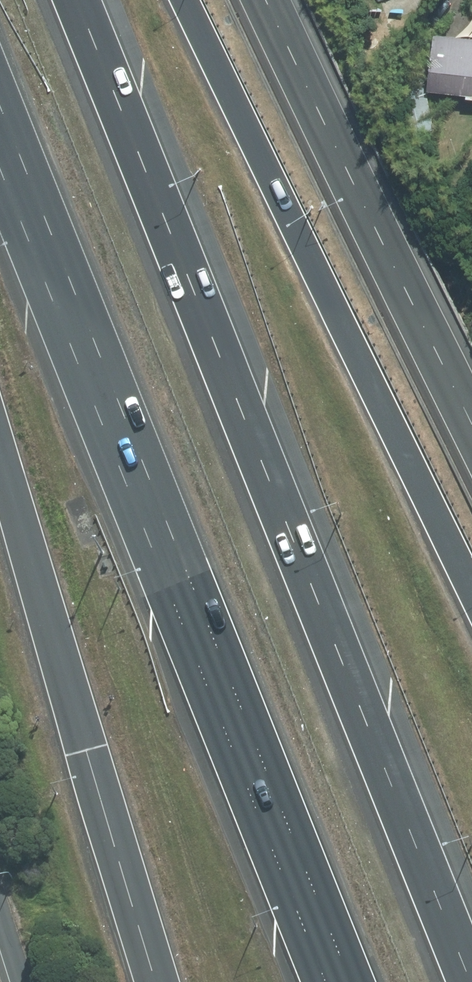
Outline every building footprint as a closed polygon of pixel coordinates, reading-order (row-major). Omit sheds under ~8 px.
[(432,33),(427,92),(471,97),(471,37),(432,33)]
